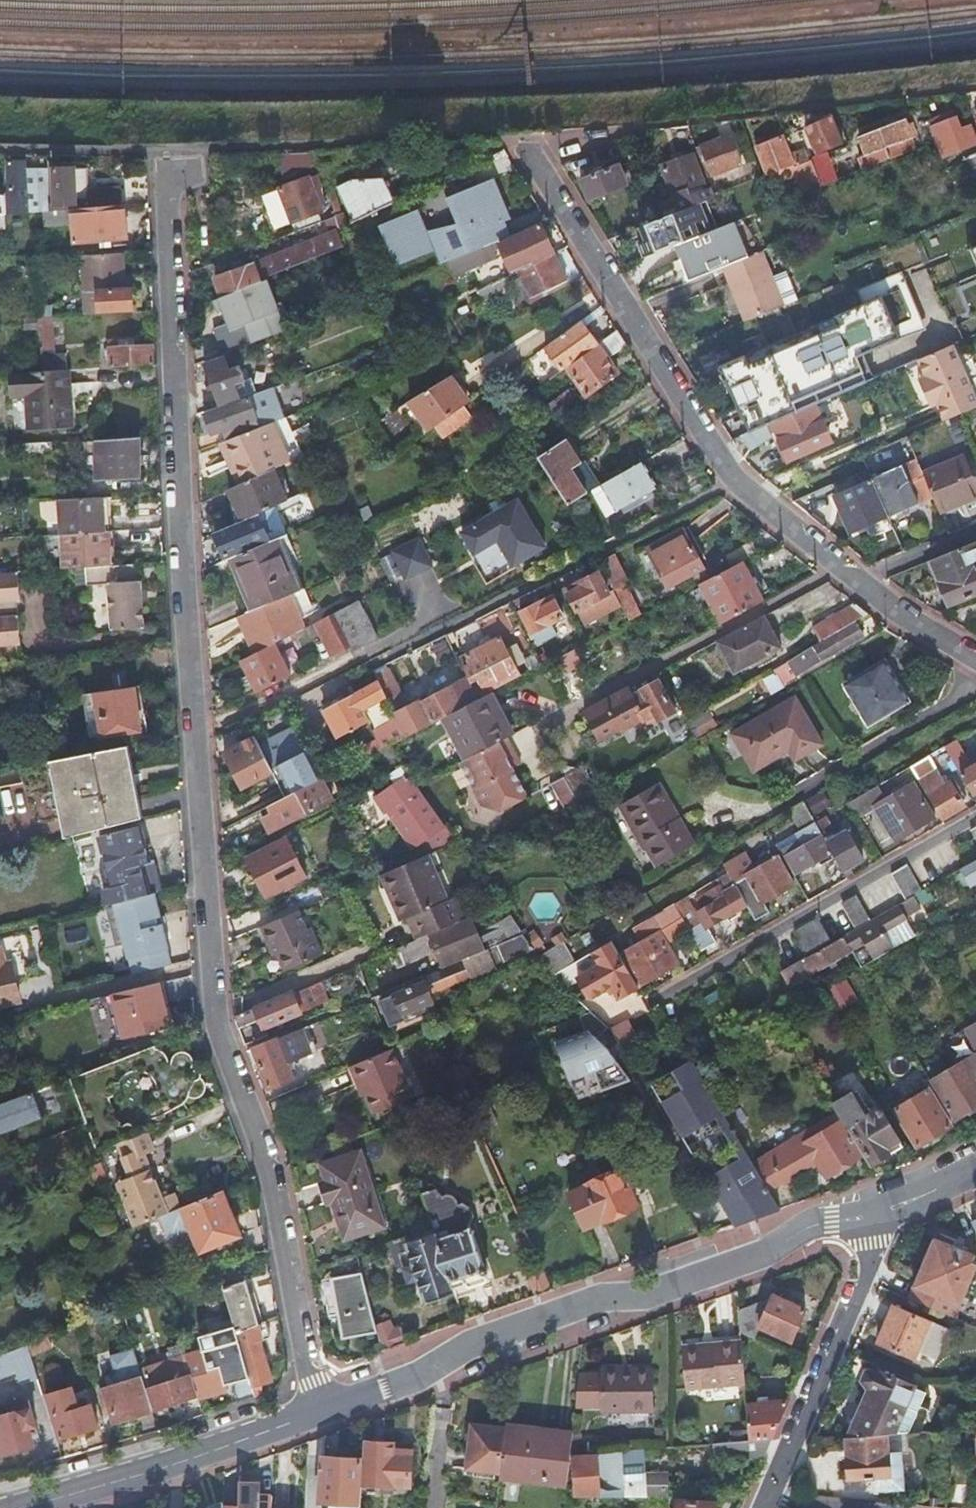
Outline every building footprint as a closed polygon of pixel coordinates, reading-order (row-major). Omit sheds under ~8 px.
[(975,145),(975,144),(970,129),(955,134),(950,121),(949,121),(948,116),(930,122),(944,156),(975,145)] [(793,155),(797,166),(811,160),(810,157),(841,144),(830,120),(805,131),(812,149),(807,151),(806,150),(793,155)] [(907,141),(919,136),(914,121),(902,125),(907,141)] [(907,141),(902,125),(901,123),(860,140),(870,167),(911,151),(907,141)] [(710,177),(740,166),(731,141),(720,144),(719,139),(699,147),(710,177)] [(766,176),(792,166),(782,140),(756,149),(766,176)] [(314,167),(317,163),(315,153),(276,155),(283,180),(314,167)] [(593,165),(588,154),(568,162),(573,174),(593,165)] [(811,160),(820,185),(835,179),(827,154),(811,160)] [(86,168),(70,168),(49,167),(49,155),(44,155),(44,169),(45,204),(45,211),(119,205),(118,186),(88,189),(89,198),(86,198),(86,168)] [(703,190),(702,186),(704,185),(692,155),(661,167),(679,213),(696,206),(705,203),(715,199),(711,187),(703,190)] [(967,170),(971,168),(975,166),(975,155),(964,160),(967,170)] [(806,190),(820,185),(811,160),(797,166),(806,190)] [(0,194),(0,215),(2,215),(39,211),(45,211),(45,204),(44,169),(22,169),(21,162),(7,161),(5,194),(0,194)] [(352,224),(394,205),(394,203),(383,181),(351,181),(338,187),(336,183),(337,182),(329,165),(320,169),(327,192),(331,190),(336,188),(352,223),(352,224)] [(588,200),(626,185),(619,166),(603,172),(601,168),(592,170),(594,175),(581,181),(588,200)] [(325,207),(319,191),(322,190),(317,177),(278,192),(291,226),(317,216),(326,212),(324,208),(325,207)] [(433,253),(439,267),(448,264),(490,246),(499,242),(503,241),(508,239),(503,225),(509,222),(492,181),(445,200),(456,226),(426,233),(417,211),(377,227),(394,269),(433,253)] [(334,217),(340,216),(331,190),(327,192),(331,205),(334,217)] [(707,234),(716,230),(705,203),(696,206),(707,234)] [(45,211),(39,211),(39,222),(61,220),(61,216),(68,215),(71,243),(125,238),(122,204),(119,205),(45,211)] [(707,234),(696,206),(679,213),(645,226),(638,230),(643,243),(639,244),(645,259),(674,247),(707,234)] [(335,219),(338,229),(345,226),(343,215),(340,216),(334,217),(335,219)] [(291,226),(294,234),(315,226),(319,224),(317,216),(291,226)] [(336,233),(339,231),(338,229),(335,219),(315,226),(320,239),(336,233)] [(707,234),(674,247),(687,282),(722,268),(749,258),(736,223),(716,230),(707,234)] [(513,273),(518,270),(532,264),(553,254),(540,227),(504,243),(500,245),(502,248),(505,256),(508,262),(513,273)] [(342,249),(336,233),(320,239),(254,265),(260,281),(342,249)] [(504,243),(503,241),(499,242),(490,246),(493,253),(502,248),(500,245),(504,243)] [(490,246),(448,264),(453,277),(496,259),(493,253),(490,246)] [(565,274),(575,267),(564,248),(553,254),(565,274)] [(743,322),(784,305),(763,252),(749,258),(722,268),(743,322)] [(120,253),(78,256),(81,315),(129,312),(128,290),(122,290),(121,279),(120,253)] [(529,305),(537,301),(535,295),(565,281),(553,254),(532,264),(518,270),(531,297),(527,299),(529,305)] [(949,321),(970,312),(948,261),(927,270),(949,321)] [(260,281),(254,265),(214,280),(220,296),(252,284),(253,286),(261,283),(260,281)] [(510,275),(477,290),(482,301),(515,286),(510,275)] [(253,286),(211,302),(216,314),(222,311),(227,324),(213,330),(223,355),(291,329),(282,303),(276,305),(267,280),(261,283),(253,286)] [(881,298),(899,339),(923,332),(900,280),(878,290),(881,298)] [(47,288),(35,289),(32,288),(34,318),(45,317),(49,317),(47,288)] [(860,386),(867,383),(857,359),(864,355),(899,339),(881,298),(720,368),(743,421),(744,420),(750,434),(766,427),(772,424),(815,405),(852,389),(860,386)] [(45,317),(34,318),(38,374),(65,372),(65,361),(49,361),(45,317)] [(567,369),(597,346),(581,323),(545,348),(561,372),(567,369)] [(607,359),(624,347),(616,333),(597,346),(567,369),(585,397),(617,375),(607,359)] [(126,347),(107,348),(108,366),(149,364),(148,346),(126,347)] [(921,393),(928,409),(935,406),(942,422),(975,407),(975,406),(951,347),(916,361),(923,378),(916,381),(921,393)] [(376,368),(386,364),(382,353),(372,358),(376,368)] [(857,359),(867,383),(874,379),(864,355),(857,359)] [(228,373),(224,360),(205,367),(219,405),(237,398),(238,402),(249,398),(255,396),(250,380),(243,382),(239,370),(228,373)] [(22,397),(22,408),(70,406),(69,372),(65,372),(38,374),(3,376),(3,397),(22,397)] [(410,403),(430,432),(436,427),(462,408),(468,404),(449,379),(410,403)] [(272,424),(282,419),(272,390),(255,396),(249,398),(249,401),(205,416),(211,436),(222,432),(226,442),(226,441),(272,424)] [(830,442),(815,405),(772,424),(775,432),(788,460),(830,442)] [(70,406),(22,408),(23,430),(70,427),(70,406)] [(462,408),(436,427),(443,438),(469,419),(462,408)] [(274,470),(288,464),(272,424),(226,441),(236,463),(230,466),(239,486),(274,470)] [(775,432),(772,424),(766,427),(769,435),(775,432)] [(766,427),(750,434),(740,438),(749,451),(770,437),(769,435),(766,427)] [(135,478),(132,438),(90,440),(93,480),(135,478)] [(236,463),(226,441),(226,442),(221,443),(230,466),(236,463)] [(562,498),(567,506),(586,495),(570,471),(580,464),(565,441),(538,459),(543,468),(551,481),(562,498)] [(43,444),(12,446),(12,456),(44,454),(43,444)] [(833,496),(849,533),(932,497),(938,512),(975,496),(975,490),(963,458),(922,475),(915,459),(833,496)] [(580,464),(584,471),(588,469),(584,462),(580,464)] [(654,490),(639,463),(600,486),(616,512),(654,490)] [(570,471),(586,495),(590,493),(599,487),(588,469),(584,471),(580,464),(570,471)] [(235,525),(257,516),(288,502),(274,470),(239,486),(228,490),(235,506),(231,507),(235,525)] [(599,487),(590,493),(605,519),(616,512),(600,486),(599,487)] [(58,535),(60,535),(99,533),(98,498),(56,500),(58,535)] [(517,502),(460,534),(473,556),(496,543),(511,568),(544,549),(517,502)] [(268,543),(257,516),(235,525),(215,533),(226,561),(231,558),(268,543)] [(666,587),(702,569),(682,530),(645,548),(666,587)] [(60,535),(62,570),(80,568),(108,566),(106,549),(105,532),(99,533),(60,535)] [(290,596),(301,591),(279,539),(268,543),(231,558),(244,587),(247,586),(258,610),(290,596)] [(420,540),(394,553),(406,580),(433,567),(420,540)] [(975,542),(975,540),(929,559),(931,560),(975,542)] [(975,565),(975,542),(931,560),(938,580),(975,565)] [(731,569),(742,563),(757,554),(751,543),(725,556),(731,569)] [(620,607),(627,623),(639,616),(623,584),(626,583),(613,557),(598,564),(602,572),(612,592),(620,607)] [(721,626),(763,603),(742,563),(731,569),(700,584),(721,626)] [(133,581),(132,565),(108,566),(80,568),(82,585),(103,584),(106,630),(141,628),(138,581),(133,581)] [(938,580),(937,581),(949,607),(975,596),(975,565),(938,580)] [(16,660),(15,648),(18,648),(17,603),(19,603),(17,572),(0,574),(0,662),(16,660)] [(597,575),(607,595),(612,592),(602,572),(597,575)] [(565,591),(575,611),(583,626),(620,607),(612,592),(607,595),(597,575),(565,591)] [(290,596),(258,610),(239,617),(254,655),(272,645),(302,630),(290,596)] [(552,598),(521,614),(531,634),(536,645),(556,635),(550,624),(562,618),(552,598)] [(376,640),(357,602),(313,624),(329,657),(347,647),(350,653),(376,640)] [(853,623),(866,615),(856,607),(816,630),(823,641),(853,623)] [(781,649),(764,616),(717,641),(734,674),(781,649)] [(861,639),(853,623),(823,641),(784,663),(785,664),(771,672),(779,686),(790,679),(789,678),(788,675),(791,673),(793,676),(794,677),(861,639)] [(444,636),(451,652),(458,648),(457,646),(473,637),(467,625),(444,636)] [(484,694),(517,676),(498,639),(465,656),(484,694)] [(290,677),(272,645),(254,655),(239,662),(255,694),(290,677)] [(433,651),(439,664),(452,657),(445,645),(433,651)] [(572,652),(560,658),(571,678),(583,672),(572,652)] [(524,675),(538,669),(533,658),(519,665),(524,675)] [(867,728),(910,703),(886,661),(842,686),(867,728)] [(395,718),(405,739),(433,726),(431,723),(460,708),(461,710),(476,702),(466,681),(421,703),(421,702),(404,710),(385,671),(375,676),(378,683),(385,699),(395,718)] [(642,691),(638,684),(583,713),(598,742),(620,731),(621,732),(642,721),(643,722),(654,716),(657,722),(674,713),(658,682),(642,691)] [(361,712),(385,699),(378,683),(324,712),(337,738),(366,723),(361,712)] [(151,726),(145,685),(138,686),(93,692),(100,733),(151,726)] [(442,720),(464,762),(505,741),(509,739),(486,696),(476,702),(461,710),(442,720)] [(794,763),(825,745),(796,696),(730,734),(753,774),(788,754),(794,763)] [(692,722),(699,734),(714,726),(707,714),(692,722)] [(387,746),(389,747),(405,739),(395,718),(373,729),(382,749),(387,746)] [(320,780),(322,779),(307,751),(304,753),(292,729),(259,746),(272,769),(269,771),(270,774),(271,776),(276,784),(283,799),(320,780)] [(270,774),(269,771),(253,739),(224,753),(242,789),(270,774)] [(464,762),(458,765),(482,809),(499,814),(527,800),(511,771),(511,769),(508,771),(503,762),(513,757),(505,741),(464,762)] [(954,742),(943,749),(972,797),(975,794),(975,766),(970,769),(962,756),(954,742)] [(123,746),(48,760),(63,836),(137,818),(123,746)] [(962,756),(970,769),(975,766),(975,748),(962,756)] [(519,767),(513,757),(503,762),(508,771),(511,769),(511,771),(519,767)] [(927,757),(910,768),(926,797),(928,796),(931,801),(930,802),(939,815),(961,803),(964,800),(958,790),(954,793),(948,782),(943,785),(927,757)] [(563,779),(579,807),(596,797),(580,770),(563,779)] [(271,787),(276,784),(271,776),(266,779),(271,787)] [(431,854),(456,843),(444,825),(441,827),(406,779),(378,798),(375,794),(355,808),(373,832),(392,820),(412,848),(422,842),(431,854)] [(549,787),(565,815),(579,807),(563,779),(549,787)] [(269,834),(332,802),(320,780),(283,799),(267,807),(272,816),(262,821),(269,834)] [(655,868),(697,845),(660,781),(617,805),(655,868)] [(884,801),(876,787),(849,803),(857,817),(874,807),(891,839),(900,839),(933,820),(913,784),(884,801)] [(786,811),(795,825),(830,805),(821,790),(786,811)] [(0,796),(0,812),(0,815),(25,812),(22,792),(0,796)] [(961,803),(939,815),(942,821),(963,809),(961,803)] [(267,807),(258,812),(262,821),(272,816),(267,807)] [(837,839),(824,817),(814,823),(821,837),(832,855),(847,881),(855,876),(849,867),(862,860),(847,833),(837,839)] [(819,838),(811,825),(795,834),(803,848),(786,858),(796,876),(832,855),(821,837),(819,838)] [(133,827),(114,831),(117,847),(137,843),(133,827)] [(150,892),(155,891),(148,862),(141,863),(137,843),(117,847),(114,831),(94,837),(104,881),(94,883),(99,905),(101,904),(150,892)] [(265,898),(304,878),(285,841),(246,861),(265,898)] [(444,903),(424,858),(382,876),(401,922),(405,920),(414,941),(462,921),(453,900),(444,903)] [(968,888),(975,884),(975,861),(967,866),(959,870),(968,888)] [(746,906),(755,921),(769,914),(764,904),(792,887),(778,862),(756,874),(749,862),(727,874),(735,888),(746,906)] [(908,899),(920,892),(906,867),(892,874),(908,899)] [(707,929),(746,906),(735,888),(724,894),(719,887),(697,900),(701,907),(697,909),(695,908),(691,910),(685,899),(674,905),(689,931),(701,951),(714,944),(707,929)] [(156,916),(150,892),(101,904),(111,945),(120,942),(127,972),(167,963),(158,923),(151,925),(149,918),(156,916)] [(842,905),(855,928),(870,920),(856,897),(842,905)] [(864,945),(870,957),(889,946),(883,935),(905,922),(906,922),(905,919),(919,911),(913,899),(871,922),(870,920),(855,928),(856,930),(843,938),(851,953),(864,945)] [(689,931),(674,905),(663,912),(666,919),(657,927),(644,935),(643,934),(638,936),(641,943),(618,956),(637,989),(678,965),(667,944),(664,940),(671,936),(674,940),(689,931)] [(162,915),(156,916),(149,918),(151,925),(158,923),(163,922),(162,915)] [(301,934),(292,915),(254,931),(264,953),(268,951),(271,959),(279,976),(317,959),(305,932),(301,934)] [(496,947),(522,936),(511,920),(495,927),(499,936),(478,945),(468,919),(462,921),(414,941),(390,952),(396,968),(414,961),(436,952),(443,969),(461,961),(487,951),(496,947)] [(805,957),(830,942),(818,921),(794,934),(802,947),(800,948),(805,957)] [(883,935),(889,946),(912,933),(905,922),(883,935)] [(892,950),(909,941),(914,937),(912,933),(889,946),(892,950)] [(503,962),(532,950),(522,936),(496,947),(503,962)] [(667,944),(674,940),(671,936),(664,940),(667,944)] [(789,987),(851,953),(843,938),(803,960),(802,958),(782,969),(779,970),(789,987)] [(552,976),(576,962),(562,944),(538,958),(552,976)] [(872,961),(892,950),(889,946),(870,957),(872,961)] [(503,962),(496,947),(487,951),(493,967),(503,962)] [(19,1002),(9,956),(1,957),(0,951),(0,1006),(19,1002)] [(493,967),(487,951),(461,961),(462,964),(422,980),(421,978),(387,993),(389,997),(377,1002),(388,1027),(403,1021),(403,1023),(405,1023),(402,1015),(431,1003),(428,995),(468,979),(469,980),(495,969),(493,967)] [(421,978),(443,969),(436,952),(414,961),(421,978)] [(637,989),(618,956),(577,980),(587,999),(611,986),(619,999),(637,989)] [(846,978),(824,989),(835,1010),(857,999),(846,978)] [(155,981),(106,993),(115,1038),(163,1025),(155,981)] [(291,994),(234,1018),(238,1029),(259,1021),(263,1028),(299,1013),(326,1002),(318,984),(292,995),(291,994)] [(434,1011),(431,1003),(402,1015),(405,1023),(434,1011)] [(595,1071),(600,1089),(629,1080),(599,1035),(608,1026),(591,1012),(579,1015),(585,1027),(556,1039),(570,1079),(595,1071)] [(627,1019),(614,1025),(624,1048),(637,1043),(627,1019)] [(929,1083),(952,1122),(973,1109),(975,1107),(975,1024),(963,1032),(975,1057),(968,1061),(968,1060),(929,1083)] [(309,1056),(299,1030),(251,1050),(268,1090),(292,1080),(286,1065),(309,1056)] [(157,1045),(66,1079),(83,1121),(94,1150),(129,1136),(130,1130),(128,1123),(124,1122),(118,1124),(109,1114),(112,1110),(107,1098),(113,1094),(114,1083),(117,1082),(122,1080),(127,1077),(136,1073),(142,1072),(148,1075),(152,1079),(155,1084),(159,1094),(162,1099),(165,1102),(170,1104),(177,1104),(181,1103),(185,1099),(187,1096),(188,1091),(188,1086),(184,1080),(180,1078),(181,1073),(188,1068),(189,1062),(189,1058),(185,1053),(180,1052),(178,1053),(172,1056),(170,1063),(165,1062),(163,1054),(157,1045)] [(407,1087),(392,1050),(349,1068),(356,1087),(361,1084),(366,1097),(368,1102),(407,1087)] [(670,1074),(674,1072),(666,1058),(654,1064),(662,1078),(670,1074)] [(751,1165),(690,1063),(674,1072),(670,1074),(684,1098),(664,1109),(734,1227),(759,1218),(776,1208),(767,1192),(751,1165)] [(361,1084),(356,1087),(362,1098),(366,1097),(361,1084)] [(413,1099),(407,1087),(368,1102),(374,1116),(413,1099)] [(916,1148),(949,1128),(928,1092),(895,1111),(916,1148)] [(851,1095),(831,1106),(837,1114),(846,1130),(850,1127),(872,1165),(902,1148),(879,1110),(870,1115),(864,1118),(861,1112),(851,1095)] [(15,1098),(0,1104),(0,1129),(9,1126),(8,1123),(23,1117),(15,1098)] [(864,1118),(870,1115),(867,1110),(861,1112),(864,1118)] [(800,1137),(792,1142),(809,1171),(816,1167),(823,1179),(828,1177),(834,1179),(841,1175),(842,1168),(861,1157),(846,1130),(837,1114),(799,1137),(800,1137)] [(149,1130),(121,1142),(128,1161),(156,1150),(149,1130)] [(809,1171),(792,1142),(751,1165),(767,1192),(781,1185),(783,1186),(809,1171)] [(340,1213),(375,1201),(360,1154),(319,1167),(324,1185),(321,1186),(327,1207),(337,1204),(340,1213)] [(156,1214),(163,1212),(140,1159),(121,1167),(125,1176),(112,1182),(130,1225),(156,1214)] [(584,1230),(635,1208),(620,1170),(601,1178),(597,1168),(581,1175),(585,1185),(569,1193),(584,1230)] [(425,1182),(416,1182),(418,1186),(432,1230),(435,1239),(451,1290),(465,1286),(465,1288),(469,1289),(483,1285),(485,1281),(482,1273),(484,1274),(485,1272),(483,1271),(470,1231),(469,1232),(468,1227),(469,1227),(472,1218),(469,1209),(461,1205),(456,1207),(455,1204),(454,1202),(453,1199),(452,1198),(449,1196),(447,1196),(445,1195),(444,1196),(441,1197),(432,1186),(429,1187),(425,1182)] [(235,1232),(217,1188),(177,1205),(163,1212),(156,1214),(164,1235),(185,1226),(195,1248),(235,1232)] [(385,1230),(375,1201),(340,1213),(345,1227),(340,1229),(344,1243),(385,1230)] [(428,1304),(453,1295),(451,1290),(435,1239),(410,1247),(408,1239),(388,1246),(401,1285),(419,1280),(425,1299),(426,1298),(428,1304)] [(953,1320),(975,1266),(975,1265),(971,1263),(972,1259),(970,1255),(937,1241),(930,1244),(907,1300),(953,1320)] [(376,1334),(375,1328),(361,1275),(330,1283),(346,1342),(376,1334)] [(239,1276),(218,1282),(230,1329),(257,1319),(250,1293),(245,1295),(239,1276)] [(772,1300),(737,1311),(739,1333),(754,1339),(760,1328),(792,1343),(806,1310),(774,1296),(772,1300)] [(946,1330),(892,1307),(876,1344),(912,1360),(916,1353),(933,1361),(946,1330)] [(264,1338),(259,1318),(257,1319),(230,1329),(233,1336),(245,1382),(249,1397),(255,1395),(252,1384),(266,1380),(255,1341),(264,1338)] [(381,1353),(406,1344),(401,1330),(392,1333),(389,1324),(375,1328),(376,1334),(381,1353)] [(233,1336),(181,1353),(181,1355),(192,1394),(194,1398),(245,1382),(233,1336)] [(44,1346),(40,1337),(23,1344),(26,1354),(44,1346)] [(683,1390),(744,1385),(740,1340),(711,1343),(712,1346),(681,1350),(683,1390)] [(23,1344),(0,1353),(0,1376),(9,1372),(14,1384),(32,1377),(26,1354),(23,1344)] [(181,1355),(137,1369),(138,1374),(142,1388),(147,1387),(154,1407),(192,1394),(181,1355)] [(602,1375),(578,1376),(575,1407),(602,1406),(603,1411),(653,1411),(653,1371),(602,1371),(602,1375)] [(887,1436),(908,1435),(925,1394),(914,1390),(914,1388),(878,1372),(871,1373),(866,1374),(861,1383),(865,1388),(868,1392),(856,1422),(849,1439),(887,1436)] [(110,1422),(148,1409),(142,1388),(138,1374),(94,1388),(98,1402),(103,1400),(107,1412),(110,1422)] [(52,1378),(39,1383),(56,1438),(91,1427),(85,1407),(59,1415),(54,1399),(58,1397),(52,1378)] [(102,1413),(107,1412),(103,1400),(98,1402),(102,1413)] [(749,1441),(772,1440),(787,1404),(746,1405),(749,1441)] [(0,1416),(0,1455),(24,1448),(19,1430),(30,1426),(24,1408),(0,1416)] [(500,1475),(505,1429),(471,1426),(471,1428),(469,1443),(466,1471),(500,1475)] [(572,1436),(505,1429),(500,1475),(499,1478),(567,1486),(570,1455),(572,1436)] [(572,1434),(572,1436),(570,1455),(577,1455),(579,1434),(572,1434)] [(849,1439),(845,1439),(846,1460),(845,1460),(847,1479),(848,1479),(848,1481),(876,1480),(877,1491),(902,1489),(899,1454),(888,1455),(887,1436),(849,1439)] [(713,1464),(763,1460),(772,1440),(749,1441),(711,1444),(713,1464)] [(361,1459),(360,1483),(409,1486),(411,1454),(391,1453),(391,1444),(362,1442),(361,1459)] [(577,1455),(570,1455),(574,1498),(665,1498),(663,1473),(643,1474),(642,1450),(577,1455)] [(328,1502),(359,1504),(360,1483),(361,1459),(321,1458),(319,1501),(321,1501),(323,1503),(328,1503),(328,1502)] [(238,1506),(238,1507),(271,1507),(271,1497),(258,1497),(259,1484),(238,1484),(238,1487),(238,1506)]
